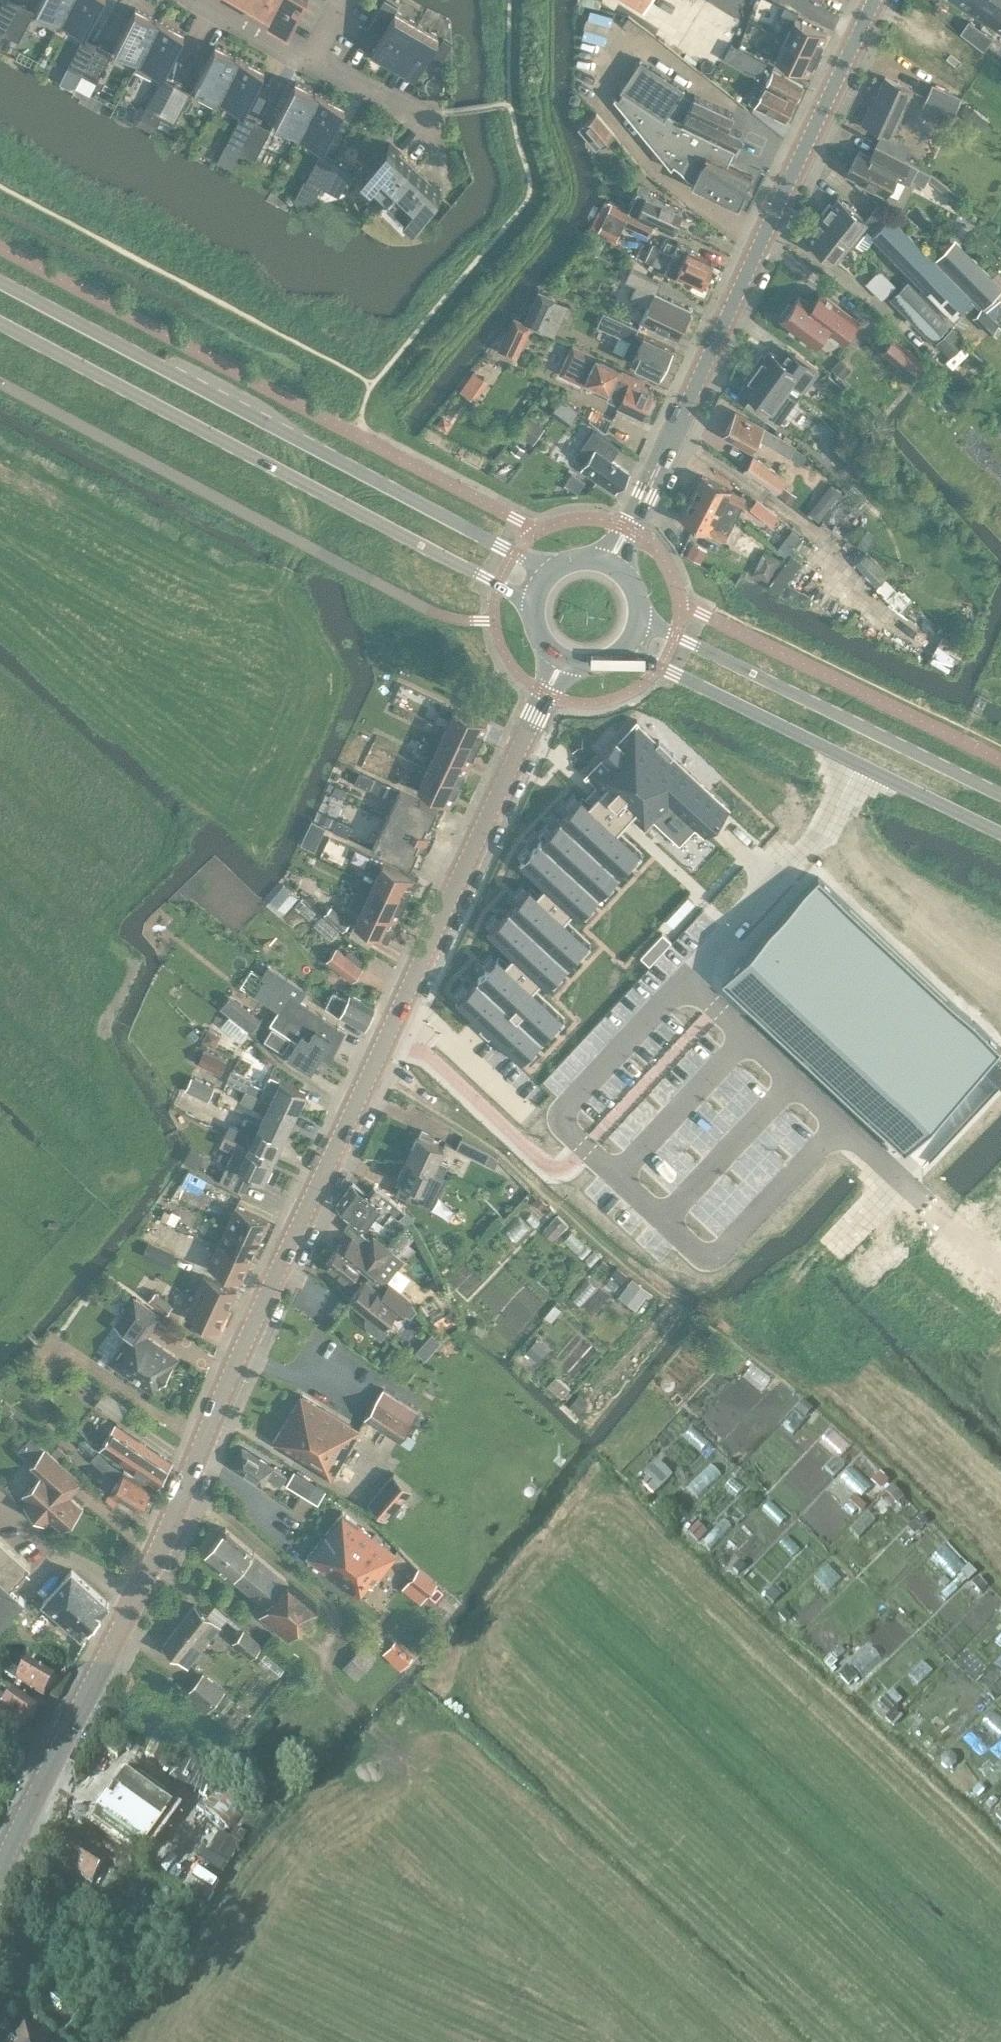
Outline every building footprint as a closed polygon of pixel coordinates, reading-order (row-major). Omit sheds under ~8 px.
[(4,33),(19,3),(14,0),(2,0),(0,4),(0,31),(4,33)] [(60,19),(70,0),(39,0),(36,6),(44,10),(39,19),(56,27),(60,19)] [(60,19),(85,31),(101,0),(70,0),(60,19)] [(271,12),(278,0),(253,0),(249,6),(256,10),(259,5),(271,12)] [(271,12),(283,19),(280,24),(288,28),(304,0),(278,0),(271,12)] [(369,24),(382,32),(395,10),(398,6),(387,0),(383,0),(369,24)] [(643,10),(650,0),(626,0),(643,10)] [(1000,29),(1000,0),(955,0),(1000,29)] [(19,3),(4,33),(18,41),(34,10),(19,3)] [(784,6),(781,13),(794,19),(794,17),(796,18),(799,13),(784,6)] [(114,46),(139,59),(159,19),(135,7),(114,46)] [(371,51),(392,64),(416,23),(395,10),(382,32),(371,51)] [(790,26),(785,38),(817,53),(823,41),(822,41),(826,33),(796,18),(794,17),(794,19),(781,13),(778,20),(790,26)] [(967,18),(958,30),(972,41),(980,27),(967,18)] [(159,19),(139,59),(134,68),(151,77),(156,68),(163,72),(184,32),(159,19)] [(416,23),(392,64),(414,76),(438,35),(416,23)] [(980,27),(972,41),(981,48),(992,35),(980,27)] [(67,66),(82,73),(97,43),(83,36),(67,66)] [(433,53),(442,59),(451,43),(442,38),(433,53)] [(817,53),(785,38),(779,49),(767,43),(763,51),(776,57),(775,58),(807,73),(811,65),(812,65),(817,53)] [(97,43),(82,73),(96,81),(112,51),(97,43)] [(214,105),(219,96),(239,56),(215,44),(194,83),(202,87),(198,96),(214,105)] [(729,44),(721,58),(756,78),(764,64),(729,44)] [(239,56),(219,96),(243,109),(264,69),(239,56)] [(615,94),(613,97),(671,167),(674,162),(677,165),(681,167),(684,171),(686,174),(689,177),(693,178),(691,183),(738,205),(745,190),(748,191),(752,185),(749,183),(753,174),(727,162),(729,159),(730,160),(731,160),(731,159),(732,159),(733,159),(733,158),(734,158),(734,157),(735,157),(735,156),(735,155),(735,154),(735,153),(735,152),(734,152),(734,151),(733,151),(742,132),(727,125),(733,112),(694,94),(692,98),(681,92),(684,87),(640,58),(619,89),(622,90),(618,96),(615,94)] [(750,102),(754,104),(785,119),(802,84),(772,69),(758,97),(753,94),(750,102)] [(145,106),(160,114),(176,84),(161,76),(145,106)] [(861,122),(890,135),(912,89),(884,76),(870,107),(869,106),(861,122)] [(274,120),(299,133),(319,93),(295,80),(274,120)] [(176,84),(160,114),(174,122),(190,91),(176,84)] [(927,95),(955,109),(961,98),(932,84),(927,95)] [(319,93),(299,133),(323,146),(344,106),(319,93)] [(139,103),(132,116),(135,122),(151,130),(155,124),(160,114),(145,106),(139,103)] [(974,108),(966,118),(980,129),(988,119),(975,109),(974,108)] [(583,122),(602,143),(614,133),(596,111),(583,122)] [(225,143),(240,151),(256,121),(241,113),(225,143)] [(256,121),(240,151),(254,159),(270,128),(256,121)] [(364,169),(390,193),(415,168),(399,153),(400,152),(389,142),(364,169)] [(859,149),(847,172),(872,185),(871,187),(883,193),(884,194),(885,194),(887,190),(895,176),(904,181),(906,181),(909,183),(912,178),(924,184),(927,178),(930,172),(919,167),(918,166),(918,165),(909,160),(908,159),(892,151),(890,150),(881,146),(879,145),(875,143),(870,154),(859,149)] [(305,180),(320,188),(336,158),(321,150),(305,180)] [(415,168),(390,193),(416,218),(442,191),(431,181),(430,182),(415,168)] [(930,172),(927,178),(942,190),(946,184),(930,172)] [(627,207),(673,228),(682,208),(636,188),(627,207)] [(824,213),(821,217),(850,239),(864,250),(875,235),(953,314),(971,296),(877,202),(865,217),(837,196),(831,204),(829,202),(822,211),(824,213)] [(649,234),(654,221),(611,201),(605,214),(623,223),(649,234)] [(597,230),(616,239),(623,223),(605,214),(597,230)] [(811,229),(805,237),(834,259),(850,239),(821,217),(819,220),(817,218),(809,228),(811,229)] [(661,247),(654,262),(665,267),(663,270),(676,276),(678,272),(688,277),(688,278),(690,279),(691,278),(702,284),(712,261),(689,250),(690,246),(677,240),(676,243),(666,239),(662,248),(661,247)] [(624,279),(635,284),(630,295),(648,304),(641,319),(677,336),(685,321),(688,322),(692,313),(689,311),(690,309),(655,292),(660,281),(630,267),(624,279)] [(883,297),(897,283),(881,267),(867,281),(883,297)] [(889,296),(907,315),(904,318),(908,322),(911,319),(931,340),(949,324),(907,279),(889,296)] [(539,291),(524,321),(531,325),(541,329),(555,298),(539,291)] [(781,318),(813,342),(825,327),(841,340),(857,319),(820,291),(812,303),(799,294),(791,304),(788,302),(780,313),(783,315),(781,318)] [(1000,308),(1000,300),(992,294),(976,316),(989,325),(1000,308)] [(597,325),(629,340),(622,355),(660,373),(661,371),(666,370),(668,364),(667,359),(672,347),(636,330),(638,327),(603,311),(597,325)] [(531,325),(524,321),(514,317),(499,349),(515,356),(531,325)] [(937,340),(951,354),(965,340),(951,326),(937,340)] [(873,340),(879,347),(892,335),(885,328),(873,340)] [(893,335),(881,349),(910,374),(922,360),(893,335)] [(609,391),(607,395),(618,400),(618,401),(622,403),(625,410),(631,412),(638,410),(642,412),(652,389),(639,383),(642,376),(572,343),(560,368),(609,391)] [(757,365),(755,367),(797,398),(817,370),(795,353),(788,363),(769,349),(764,356),(761,354),(754,364),(757,365)] [(970,350),(962,360),(975,371),(983,362),(970,350)] [(840,358),(832,366),(843,376),(850,368),(840,358)] [(797,398),(755,367),(752,371),(750,369),(743,379),(745,381),(741,387),(760,401),(754,409),(777,426),(797,398)] [(470,374),(459,391),(476,401),(487,385),(470,374)] [(828,374),(822,381),(836,392),(842,385),(828,374)] [(594,409),(590,420),(608,427),(612,416),(594,409)] [(751,449),(758,437),(789,454),(795,445),(763,427),(736,411),(723,433),(751,449)] [(528,414),(516,431),(532,443),(544,427),(528,414)] [(580,468),(615,491),(629,471),(611,458),(619,446),(593,428),(583,442),(586,443),(576,457),(584,463),(580,468)] [(836,441),(829,448),(857,475),(864,467),(836,441)] [(742,468),(777,491),(787,477),(752,453),(742,468)] [(571,471),(564,483),(577,492),(584,480),(571,471)] [(702,475),(691,495),(735,518),(745,497),(702,475)] [(810,511),(821,518),(842,488),(832,480),(810,511)] [(785,488),(781,494),(791,501),(795,495),(785,488)] [(735,518),(691,495),(680,516),(724,539),(735,518)] [(750,506),(771,524),(777,516),(756,499),(750,506)] [(791,525),(779,541),(789,549),(801,533),(791,525)] [(691,544),(686,555),(700,562),(705,552),(691,544)] [(763,549),(758,560),(774,568),(779,557),(763,549)] [(854,562),(876,585),(887,574),(865,551),(854,562)] [(767,583),(778,591),(785,582),(801,561),(790,553),(767,583)] [(788,580),(781,592),(793,598),(799,587),(788,580)] [(799,587),(793,598),(805,604),(811,592),(799,587)] [(451,717),(445,728),(478,743),(484,731),(483,731),(487,723),(455,708),(454,709),(442,703),(438,711),(451,717)] [(463,982),(454,992),(459,997),(457,998),(482,1023),(501,1040),(520,1058),(523,1056),(528,1060),(537,1051),(532,1046),(550,1026),(556,1031),(565,1021),(560,1016),(562,1014),(532,986),(540,978),(546,984),(549,982),(553,986),(563,976),(558,972),(577,952),(582,956),(591,946),(586,942),(588,940),(564,917),(572,909),(578,914),(580,912),(585,917),(595,907),(590,903),(600,891),(605,896),(614,886),(610,881),(628,861),(634,866),(643,856),(638,852),(640,849),(617,828),(630,814),(645,827),(654,817),(679,841),(695,825),(704,834),(729,807),(668,750),(669,750),(661,743),(660,743),(635,720),(617,738),(616,737),(602,752),(603,753),(602,755),(586,772),(596,782),(583,796),(582,795),(580,797),(575,793),(565,802),(570,807),(552,827),(546,822),(537,832),(542,837),(531,849),(526,844),(517,853),(522,858),(520,861),(544,883),(536,892),(530,886),(528,888),(523,883),(513,893),(519,897),(500,917),(495,913),(485,923),(491,927),(488,930),(513,952),(505,960),(498,954),(496,956),(491,952),(482,962),(487,966),(468,986),(463,982)] [(427,733),(423,742),(468,762),(471,755),(472,755),(478,743),(445,728),(440,739),(427,733)] [(432,756),(427,767),(460,782),(465,770),(464,770),(468,762),(423,742),(420,750),(432,756)] [(460,782),(427,767),(422,778),(409,772),(405,780),(418,786),(418,787),(449,802),(453,794),(454,794),(460,782)] [(359,770),(354,781),(368,788),(373,777),(359,770)] [(375,778),(370,789),(381,794),(386,783),(375,778)] [(334,784),(331,793),(342,797),(346,789),(334,784)] [(399,789),(386,818),(433,840),(436,834),(430,831),(428,834),(422,831),(426,823),(429,825),(437,807),(399,789)] [(318,811),(314,821),(329,828),(334,818),(318,811)] [(332,829),(346,835),(351,825),(337,818),(332,829)] [(433,840),(386,818),(372,847),(410,865),(418,847),(415,846),(419,838),(425,841),(424,844),(430,847),(433,840)] [(311,820),(300,844),(314,851),(325,827),(311,820)] [(378,871),(373,883),(406,898),(411,886),(410,886),(414,877),(382,863),(382,864),(369,858),(366,866),(378,871)] [(759,998),(767,1007),(910,1141),(924,1127),(981,1066),(999,1083),(1000,1084),(1000,1083),(1000,1063),(992,1055),(1000,1046),(817,875),(795,898),(795,899),(796,900),(809,911),(762,962),(778,976),(778,977),(759,998)] [(281,915),(299,894),(284,882),(266,903),(281,915)] [(355,888),(351,896),(396,917),(399,910),(400,910),(406,898),(373,883),(368,894),(355,888)] [(396,917),(351,896),(347,905),(360,911),(354,923),(387,938),(393,925),(392,925),(396,917)] [(324,912),(343,930),(350,922),(330,905),(324,912)] [(662,932),(640,956),(649,964),(671,941),(662,932)] [(327,959),(352,979),(362,966),(336,947),(327,959)] [(271,1021),(294,1036),(298,1038),(288,1054),(310,1068),(319,1054),(328,1060),(329,1061),(345,1029),(300,1000),(306,989),(268,965),(261,976),(265,978),(255,994),(278,1009),(271,1021)] [(325,1005),(339,1014),(363,1027),(374,1006),(349,993),(347,997),(333,990),(325,1005)] [(230,1005),(225,1012),(250,1031),(258,1021),(233,1001),(230,1005)] [(264,1038),(283,1050),(291,1038),(272,1025),(264,1038)] [(202,1036),(200,1040),(213,1047),(218,1038),(216,1033),(207,1028),(206,1029),(202,1036)] [(197,1061),(221,1073),(227,1060),(203,1048),(197,1061)] [(239,1086),(246,1089),(295,1112),(306,1090),(270,1073),(263,1087),(250,1081),(252,1079),(232,1069),(227,1079),(240,1086),(239,1086)] [(183,1087),(208,1099),(214,1085),(189,1074),(183,1087)] [(265,1111),(259,1122),(285,1134),(295,1112),(246,1089),(242,1097),(249,1100),(247,1103),(265,1111)] [(229,1123),(224,1133),(274,1157),(285,1134),(259,1122),(253,1135),(229,1123)] [(418,1133),(407,1156),(439,1171),(444,1161),(437,1157),(443,1145),(431,1140),(434,1135),(421,1129),(419,1134),(418,1133)] [(274,1157),(224,1133),(219,1143),(233,1150),(219,1178),(245,1190),(252,1174),(263,1179),(274,1157)] [(455,1146),(484,1160),(493,1164),(497,1157),(489,1150),(460,1136),(455,1146)] [(439,1171),(407,1156),(396,1178),(421,1190),(428,1177),(435,1180),(439,1171)] [(207,1195),(229,1205),(234,1193),(213,1183),(207,1195)] [(367,1193),(352,1183),(336,1205),(364,1225),(373,1214),(383,1221),(391,1210),(398,1216),(405,1210),(388,1195),(373,1185),(367,1193)] [(537,1195),(531,1201),(539,1209),(545,1203),(537,1195)] [(698,1196),(690,1204),(732,1243),(749,1226),(719,1197),(710,1206),(698,1196)] [(427,1209),(458,1224),(463,1214),(432,1199),(427,1209)] [(548,1205),(543,1210),(547,1215),(553,1209),(548,1205)] [(235,1206),(226,1226),(258,1240),(267,1221),(235,1206)] [(556,1213),(541,1229),(553,1240),(568,1224),(556,1213)] [(372,1272),(373,1271),(386,1281),(403,1258),(397,1254),(415,1231),(407,1224),(389,1247),(373,1234),(365,1245),(352,1235),(345,1244),(341,1241),(325,1261),(347,1279),(360,1262),(372,1272)] [(226,1226),(217,1246),(249,1260),(258,1240),(226,1226)] [(578,1252),(586,1247),(574,1228),(566,1234),(578,1252)] [(147,1243),(141,1254),(170,1267),(175,1255),(147,1243)] [(249,1260),(217,1246),(208,1265),(240,1280),(249,1260)] [(204,1275),(195,1295),(227,1309),(236,1289),(204,1275)] [(350,1298),(368,1313),(366,1315),(366,1318),(366,1322),(367,1324),(369,1327),(381,1337),(387,1329),(382,1324),(398,1305),(410,1316),(416,1308),(411,1299),(389,1281),(382,1290),(366,1278),(350,1298)] [(631,1278),(622,1290),(639,1303),(645,1296),(648,1298),(651,1294),(631,1278)] [(148,1299),(165,1312),(171,1304),(155,1290),(148,1299)] [(227,1309),(195,1295),(186,1315),(218,1329),(227,1309)] [(109,1360),(115,1365),(153,1391),(172,1364),(178,1356),(147,1335),(161,1315),(134,1296),(115,1323),(128,1332),(109,1360)] [(471,1328),(480,1336),(486,1329),(476,1321),(471,1328)] [(426,1339),(416,1351),(424,1358),(434,1346),(439,1341),(431,1334),(426,1339)] [(536,1338),(524,1351),(533,1359),(545,1346),(536,1338)] [(736,1350),(727,1363),(736,1370),(746,1357),(736,1350)] [(555,1374),(546,1384),(560,1397),(569,1387),(555,1374)] [(364,1416),(400,1439),(418,1411),(383,1388),(364,1416)] [(94,1403),(118,1419),(127,1406),(103,1390),(94,1403)] [(273,1441),(331,1477),(359,1430),(301,1394),(273,1441)] [(578,1395),(568,1406),(577,1413),(587,1403),(578,1395)] [(804,1401),(795,1411),(805,1419),(814,1409),(804,1401)] [(115,1424),(108,1434),(99,1447),(134,1469),(157,1484),(171,1462),(115,1424)] [(834,1426),(823,1439),(842,1456),(853,1442),(834,1426)] [(286,1475),(242,1446),(230,1464),(261,1484),(266,1476),(280,1485),(286,1475)] [(25,1495),(29,1499),(61,1528),(81,1506),(69,1495),(82,1480),(45,1447),(31,1462),(48,1478),(30,1498),(25,1494),(25,1495)] [(94,1463),(118,1478),(111,1490),(138,1507),(151,1487),(99,1454),(94,1463)] [(687,1484),(697,1496),(722,1474),(711,1462),(687,1484)] [(654,1464),(638,1480),(653,1494),(668,1478),(654,1464)] [(847,1468),(841,1484),(866,1493),(872,1478),(847,1468)] [(293,1470),(285,1483),(300,1492),(306,1496),(314,1483),(293,1470)] [(411,1487),(393,1472),(368,1502),(385,1517),(411,1487)] [(879,1474),(871,1482),(880,1492),(889,1483),(879,1474)] [(891,1487),(884,1494),(895,1506),(896,1506),(903,1499),(891,1487)] [(108,1493),(104,1498),(114,1506),(118,1499),(108,1493)] [(852,1496),(848,1501),(860,1512),(864,1507),(852,1496)] [(372,1585),(396,1554),(344,1512),(342,1511),(341,1513),(308,1553),(307,1555),(309,1556),(357,1595),(368,1582),(372,1585)] [(710,1549),(732,1526),(723,1517),(701,1541),(710,1549)] [(696,1524),(688,1533),(697,1541),(705,1532),(696,1524)] [(288,1637),(316,1604),(225,1527),(203,1553),(265,1605),(259,1613),(288,1637)] [(18,1619),(25,1626),(37,1613),(23,1600),(24,1599),(10,1586),(29,1564),(0,1537),(0,1637),(18,1619)] [(738,1562),(731,1569),(737,1574),(744,1567),(738,1562)] [(436,1581),(418,1566),(408,1579),(426,1594),(436,1581)] [(968,1566),(960,1574),(967,1582),(975,1574),(968,1566)] [(71,1568),(50,1591),(43,1600),(81,1633),(109,1601),(71,1568)] [(442,1613),(458,1604),(447,1584),(431,1592),(442,1613)] [(776,1586),(766,1596),(774,1603),(783,1593),(776,1586)] [(195,1605),(178,1625),(203,1646),(220,1625),(195,1605)] [(783,1610),(778,1615),(785,1622),(790,1617),(783,1610)] [(203,1646),(178,1625),(161,1645),(187,1666),(203,1646)] [(261,1643),(243,1628),(232,1640),(251,1656),(261,1643)] [(401,1666),(411,1657),(393,1639),(384,1648),(401,1666)] [(376,1657),(361,1644),(342,1665),(356,1679),(376,1657)] [(829,1655),(823,1662),(830,1669),(836,1662),(829,1655)] [(44,1699),(47,1693),(56,1678),(28,1662),(21,1674),(10,1666),(4,1674),(16,1682),(16,1683),(44,1699)] [(847,1665),(837,1674),(848,1685),(857,1676),(847,1665)] [(224,1689),(203,1671),(186,1691),(207,1709),(224,1689)] [(26,1727),(39,1709),(14,1690),(7,1699),(0,1694),(0,1708),(26,1727)] [(885,1697),(878,1704),(889,1714),(896,1707),(885,1697)] [(999,1735),(1000,1734),(1000,1716),(996,1710),(985,1721),(999,1735)] [(944,1756),(940,1761),(940,1768),(944,1772),(952,1772),(956,1767),(956,1760),(951,1756),(944,1756)] [(128,1771),(95,1820),(144,1854),(178,1804),(128,1771)] [(200,1807),(229,1833),(250,1808),(238,1797),(221,1783),(200,1807)] [(979,1788),(973,1794),(979,1801),(985,1794),(979,1788)] [(43,1853),(64,1866),(79,1842),(58,1829),(43,1853)] [(79,1842),(64,1866),(93,1884),(108,1860),(116,1865),(121,1856),(125,1859),(128,1854),(106,1841),(98,1854),(79,1842)] [(23,2023),(7,2041),(45,2041),(23,2023)]
